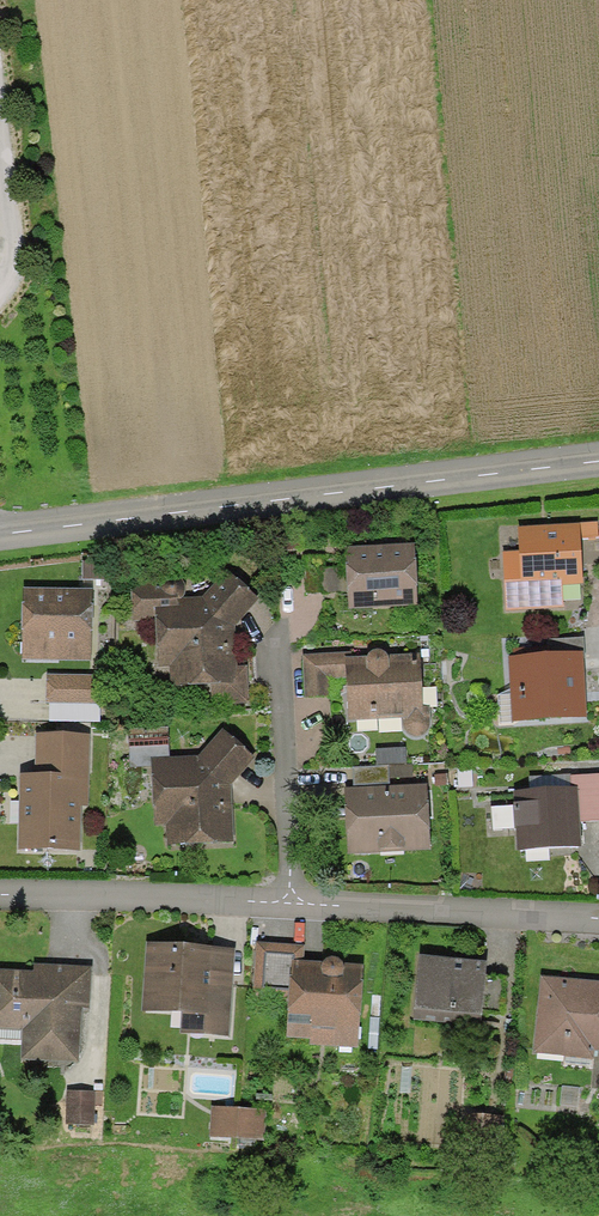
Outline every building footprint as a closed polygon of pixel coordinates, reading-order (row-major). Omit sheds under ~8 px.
[(588,608),(586,579),(581,579),(580,540),(598,539),(598,523),(577,524),(517,527),(518,552),(503,553),(506,612),(563,609),(588,608)] [(348,610),(418,607),(415,544),(344,547),(344,569),(324,570),(323,556),(302,557),(304,594),(347,592),(348,610)] [(82,560),(81,579),(109,580),(110,561),(82,560)] [(235,627),(257,599),(227,570),(202,597),(184,598),(186,594),(187,590),(187,587),(186,584),(185,582),(182,579),(178,578),(175,577),(171,578),(168,579),(165,581),(163,583),(132,584),(134,621),(157,620),(158,664),(169,664),(170,685),(211,684),(212,704),(249,703),(247,667),(237,667),(235,627)] [(93,590),(23,589),(22,658),(92,659),(93,590)] [(510,662),(513,720),(587,715),(582,638),(547,640),(548,647),(515,649),(515,662),(510,662)] [(424,736),(430,729),(429,721),(428,708),(423,709),(419,656),(390,658),(384,654),(380,651),(375,651),(371,652),(368,655),(366,659),(351,659),(351,654),(301,655),(302,698),(327,697),(327,676),(347,675),(348,721),(401,720),(401,727),(404,735),(410,738),(417,739),(424,736)] [(99,677),(48,675),(47,704),(98,706),(99,677)] [(151,759),(169,758),(168,727),(128,727),(128,767),(151,767),(151,759)] [(221,731),(199,758),(169,758),(151,759),(151,767),(153,825),(167,825),(168,846),(233,844),(231,784),(253,758),(221,731)] [(18,848),(81,849),(81,807),(89,807),(90,737),(35,736),(35,776),(19,776),(18,848)] [(405,749),(376,750),(377,767),(388,767),(406,766),(405,749)] [(353,768),(353,787),(389,786),(388,767),(377,767),(353,768)] [(580,828),(592,828),(591,810),(598,809),(598,773),(577,774),(580,828)] [(528,790),(513,791),(515,850),(580,848),(580,828),(577,774),(527,777),(528,790)] [(353,787),(345,788),(347,853),(429,850),(426,784),(389,786),(353,787)] [(305,946),(255,942),(252,997),(288,999),(286,1035),(309,1037),(308,1043),(357,1045),(362,965),(342,963),(339,960),(333,959),(327,960),(322,963),(304,961),(305,946)] [(145,945),(141,1010),(180,1013),(178,1034),(229,1037),(234,950),(145,945)] [(417,957),(411,1019),(480,1025),(486,963),(417,957)] [(23,1031),(21,1062),(78,1065),(81,1007),(90,1008),(92,968),(30,965),(29,973),(0,972),(0,1030),(23,1031)] [(531,1053),(593,1059),(594,1049),(598,1049),(598,983),(569,980),(539,977),(531,1053)] [(69,1093),(68,1121),(94,1121),(95,1093),(69,1093)] [(265,1111),(211,1108),(210,1139),(263,1142),(265,1111)] [(463,1114),(461,1136),(496,1139),(498,1117),(463,1114)]
